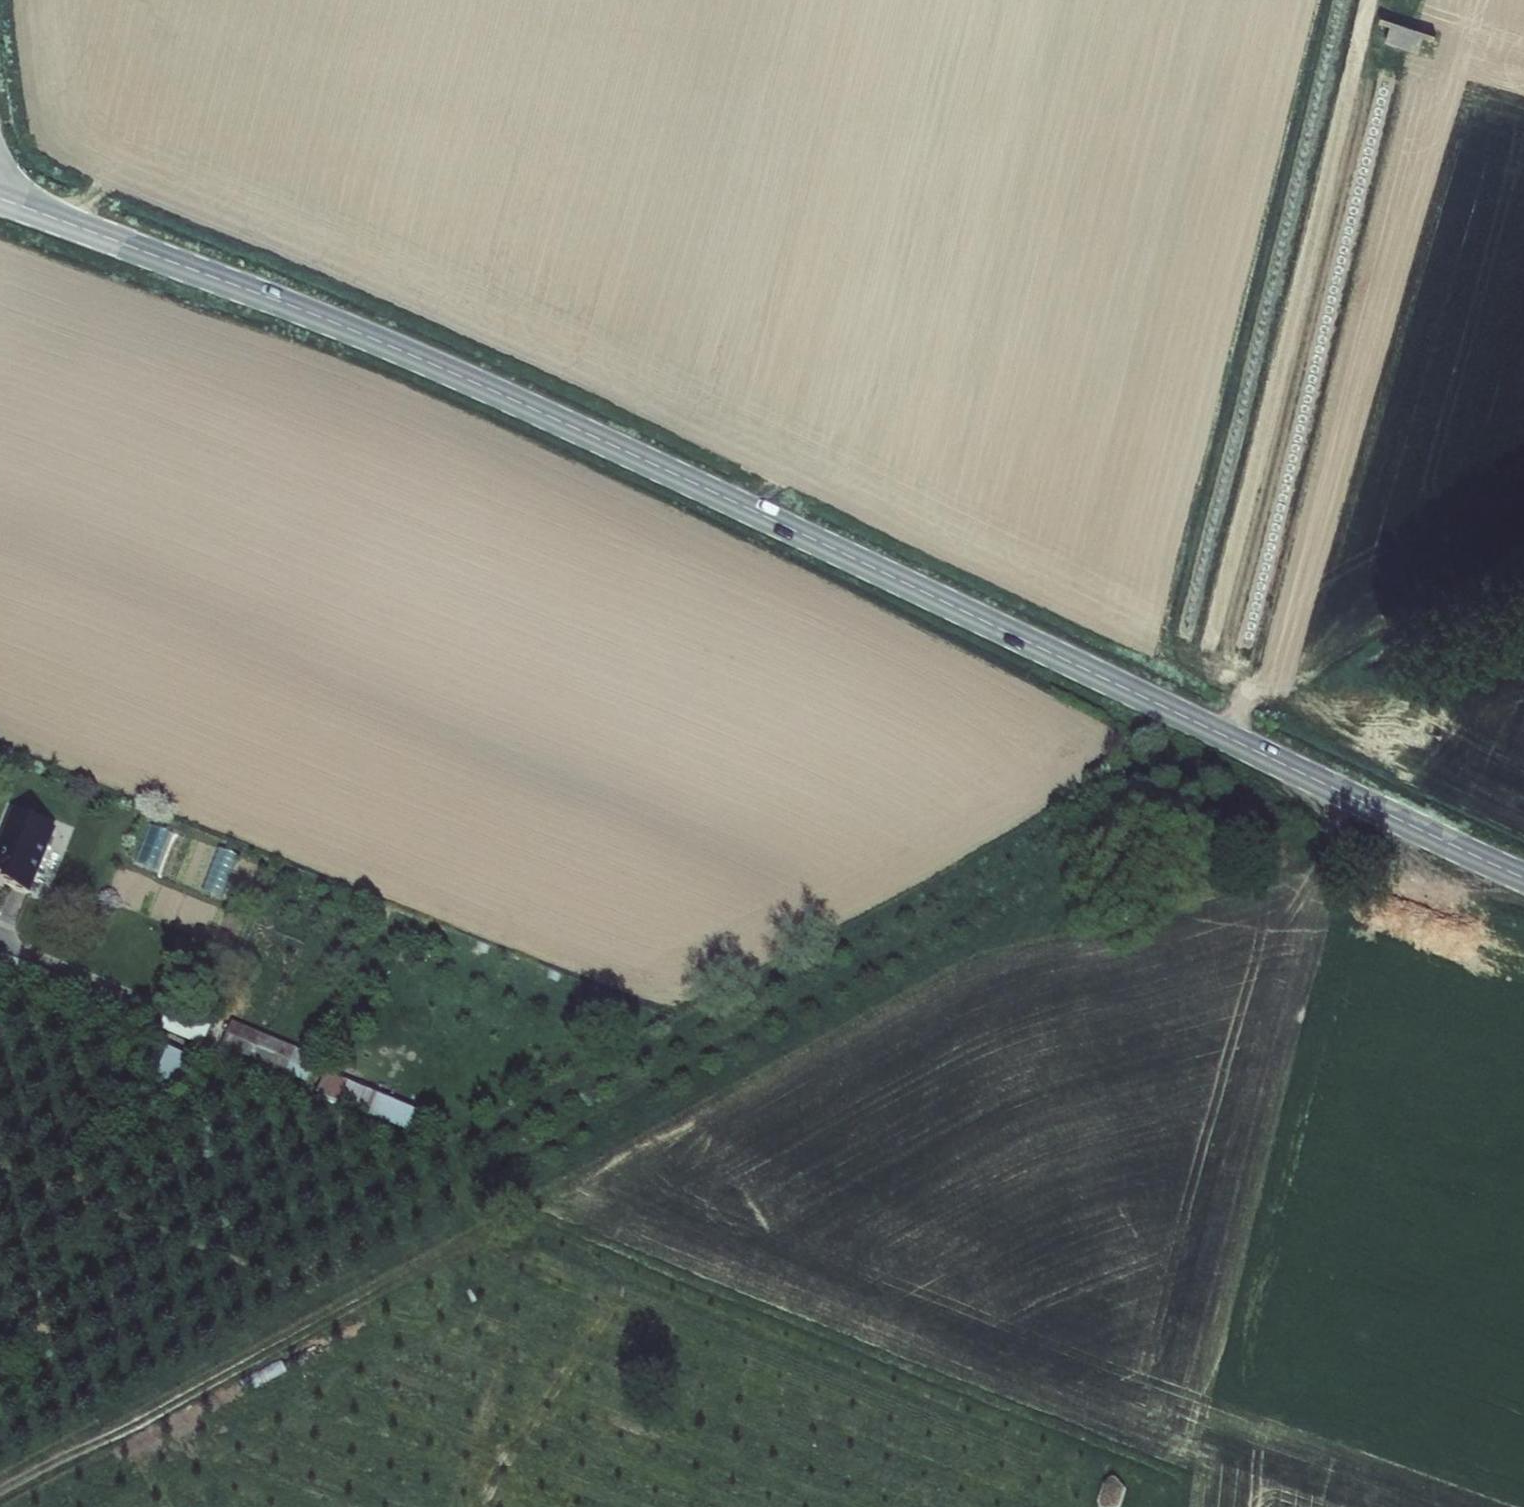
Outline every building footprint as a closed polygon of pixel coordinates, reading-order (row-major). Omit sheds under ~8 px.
[(1387,36),(1423,49),(1430,29),(1394,17),(1387,36)] [(210,883),(231,888),(240,851),(220,846),(210,883)] [(0,900),(0,904),(47,921),(69,862),(33,847),(21,873),(13,870),(0,900)] [(175,1009),(166,1030),(202,1045),(211,1024),(175,1009)] [(234,1020),(223,1045),(309,1080),(320,1055),(234,1020)] [(167,1046),(150,1091),(180,1102),(196,1056),(167,1046)] [(249,1059),(242,1077),(285,1095),(292,1077),(249,1059)] [(326,1071),(317,1094),(413,1131),(422,1108),(326,1071)] [(1114,1479),(1113,1479),(1113,1478),(1112,1478),(1111,1478),(1110,1479),(1102,1486),(1099,1495),(1097,1503),(1098,1506),(1121,1506),(1122,1501),(1125,1493),(1125,1492),(1125,1491),(1124,1490),(1119,1485),(1114,1479)]
